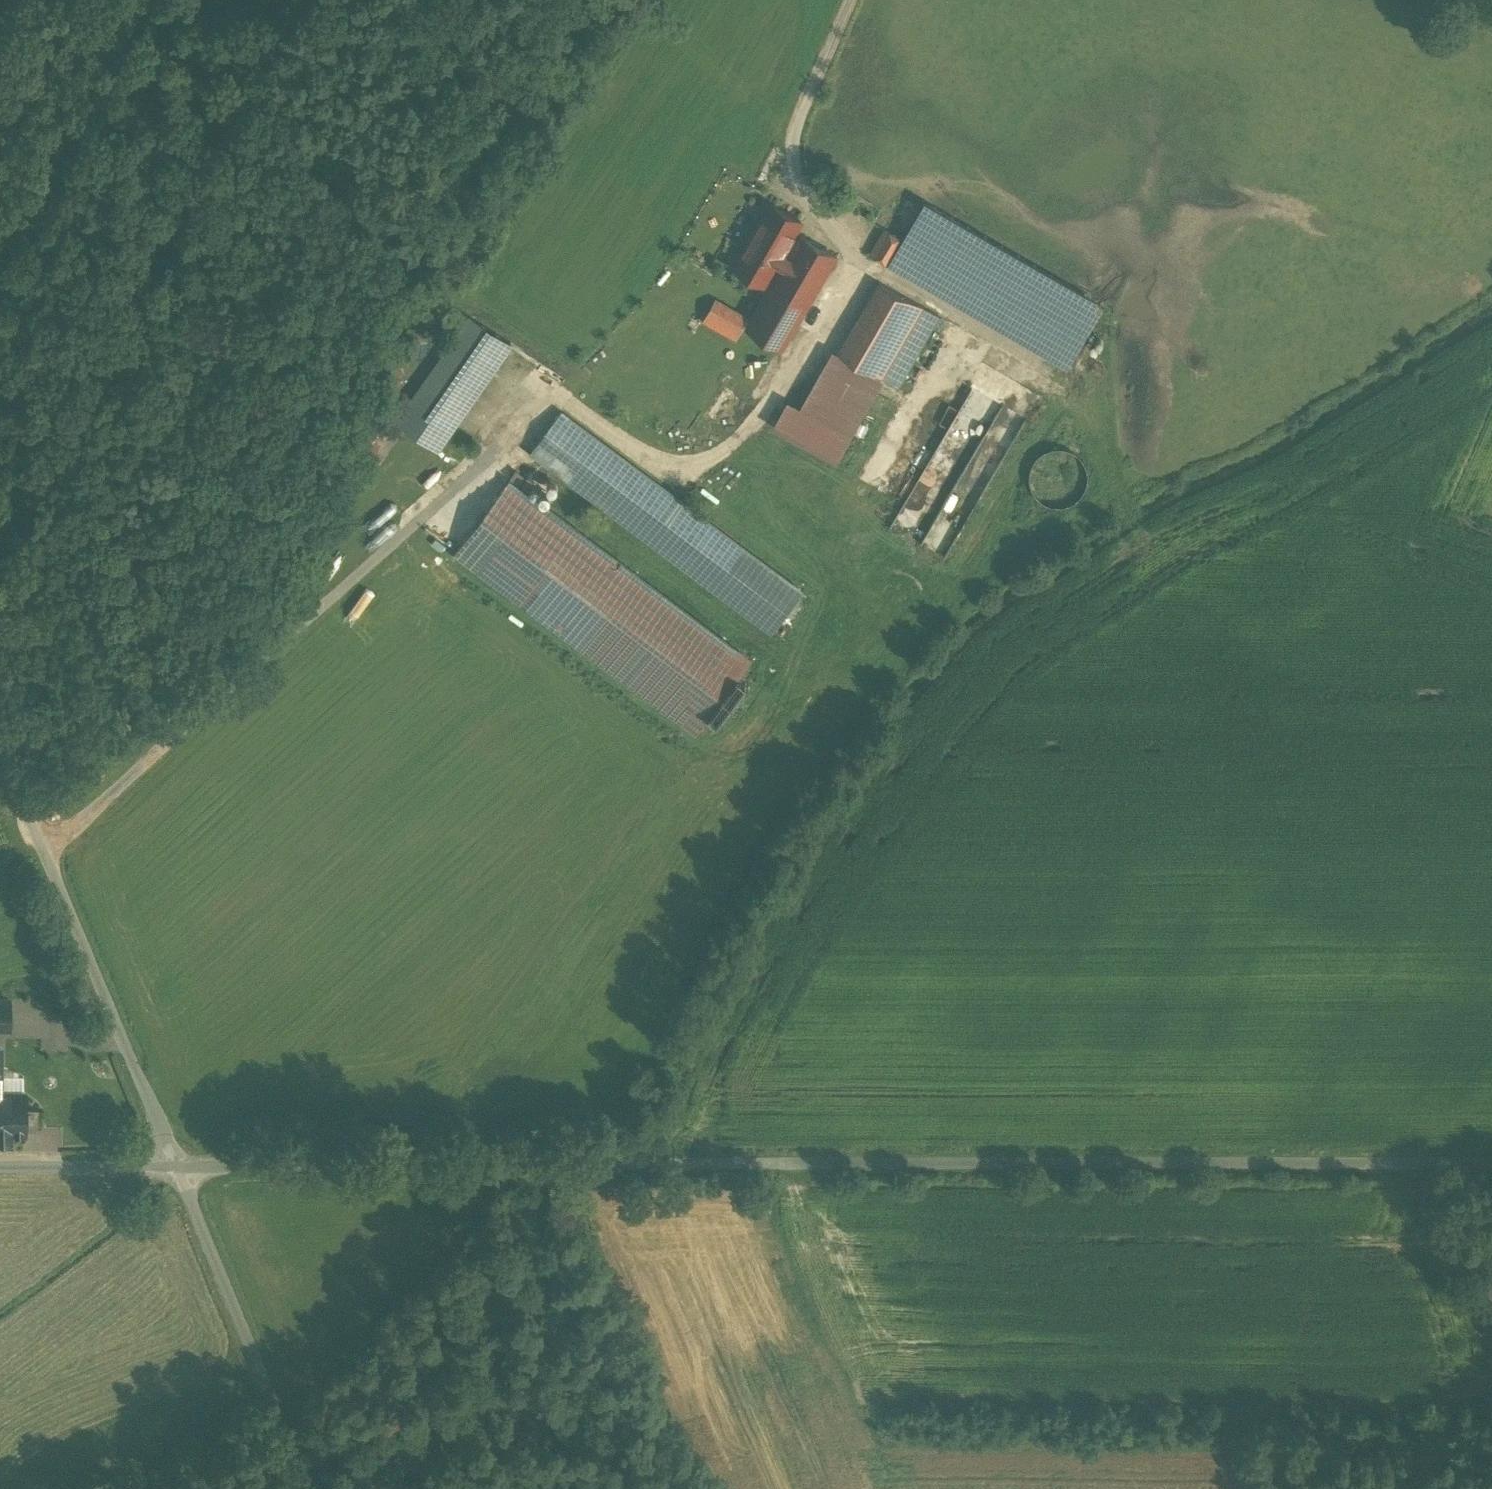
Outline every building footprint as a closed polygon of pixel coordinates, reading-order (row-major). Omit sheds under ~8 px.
[(771,203),(734,266),(764,284),(767,281),(772,284),(797,242),(791,238),(801,221),(771,203)] [(1065,364),(1100,304),(924,203),(903,239),(920,249),(906,273),(1065,364)] [(885,228),(871,253),(906,273),(920,249),(903,239),(885,228)] [(801,235),(797,242),(772,284),(747,325),(782,346),(848,262),(801,235)] [(938,315),(879,281),(838,352),(896,386),(938,315)] [(717,298),(705,318),(736,336),(748,316),(717,298)] [(472,316),(408,408),(398,423),(436,449),(510,343),(472,316)] [(1004,403),(991,431),(1001,436),(1005,429),(1016,434),(1025,414),(1004,403)] [(803,593),(560,413),(532,450),(775,631),(803,593)] [(365,425),(351,444),(370,457),(383,439),(376,434),(381,427),(373,422),(369,428),(366,426),(365,425)] [(936,488),(948,496),(982,448),(993,456),(996,452),(977,439),(966,455),(955,448),(948,457),(939,450),(929,464),(945,476),(936,488)] [(750,661),(506,482),(455,551),(698,730),(708,717),(717,724),(748,682),(739,676),(750,661)] [(0,1051),(0,1135),(45,1137),(46,1114),(31,1113),(32,1093),(7,1092),(9,1051),(0,1051)]
